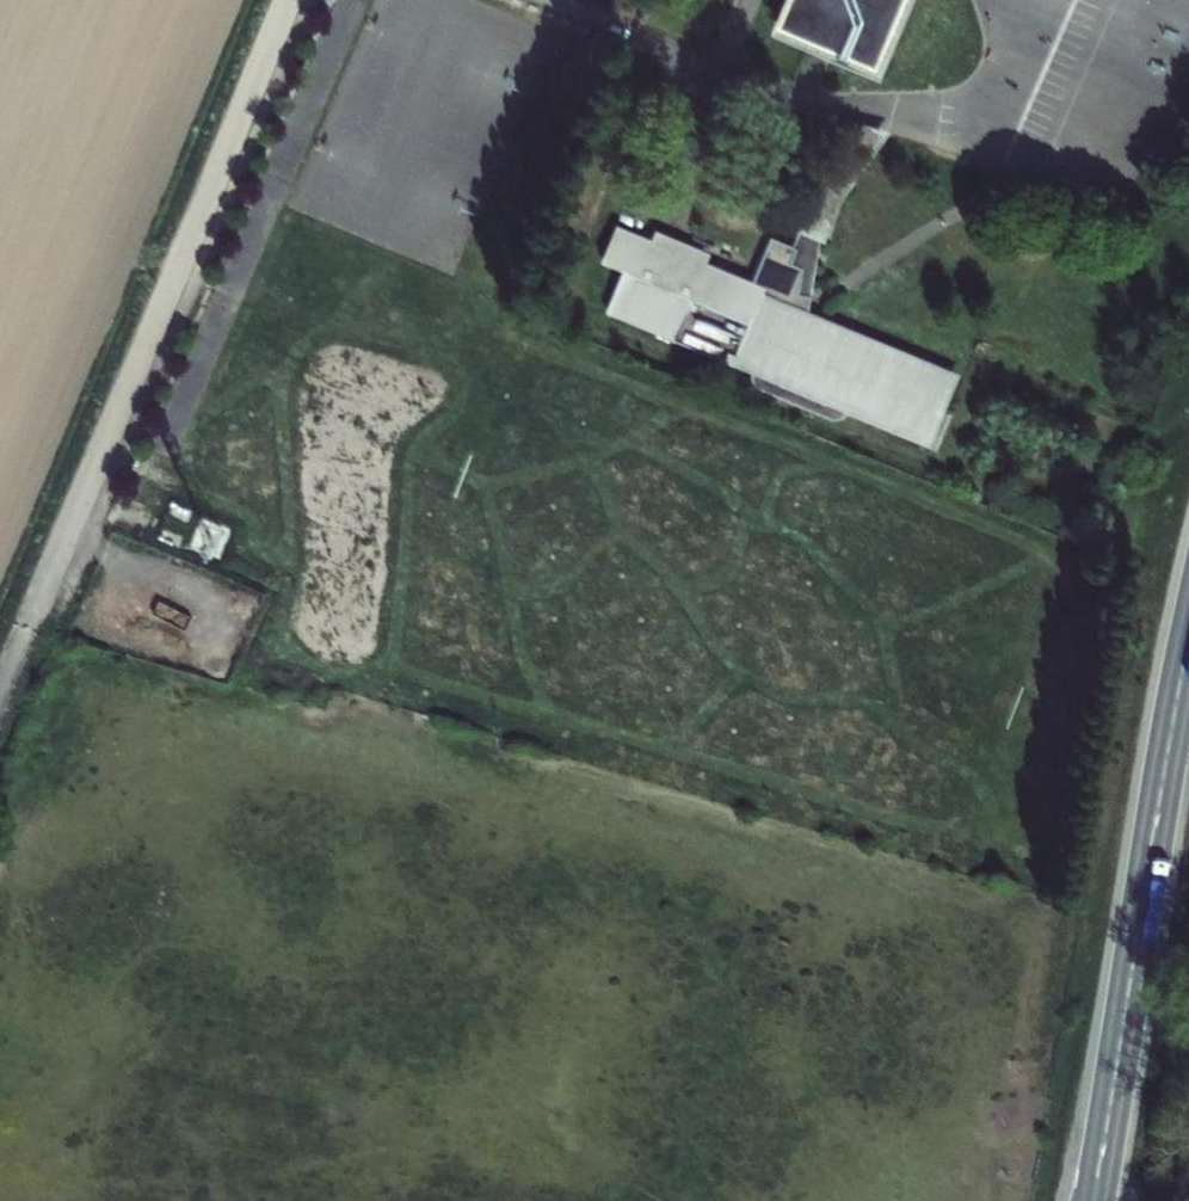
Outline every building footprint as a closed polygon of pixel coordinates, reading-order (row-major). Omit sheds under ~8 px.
[(791,22),(888,61),(913,0),(800,0),(791,22)] [(855,117),(805,243),(810,244),(804,260),(815,264),(812,290),(824,292),(833,234),(849,195),(894,127),(855,117)] [(637,269),(621,311),(766,369),(766,377),(771,385),(844,414),(853,414),(860,407),(950,443),(963,408),(959,407),(951,403),(964,371),(821,314),(824,292),(812,290),(815,264),(804,260),(810,244),(805,243),(783,234),(765,279),(719,260),(664,238),(630,224),(615,261),(637,269)] [(668,229),(664,238),(719,260),(723,251),(668,229)] [(974,368),(822,307),(821,314),(964,371),(951,403),(959,407),(974,368)]
